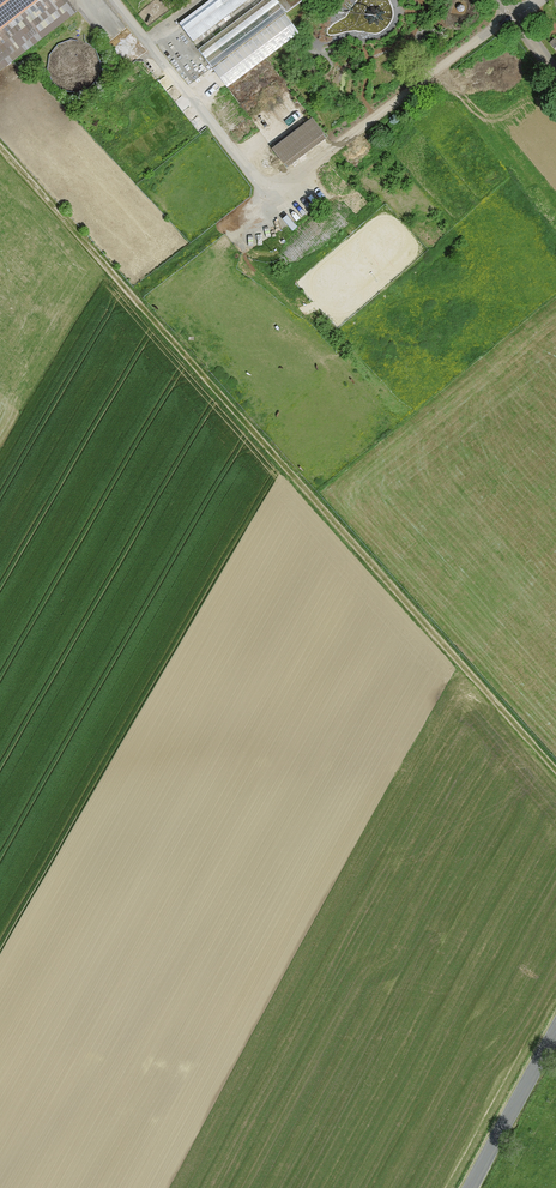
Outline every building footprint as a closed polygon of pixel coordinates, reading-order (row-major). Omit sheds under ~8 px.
[(79,17),(66,0),(0,0),(0,77),(79,17)] [(179,25),(193,43),(252,0),(212,0),(179,25)] [(198,51),(212,70),(307,0),(267,0),(198,51)] [(72,40),(60,45),(51,56),(48,70),(54,83),(65,92),(78,94),(92,88),(100,77),(102,64),(97,51),(85,42),(72,40)]
